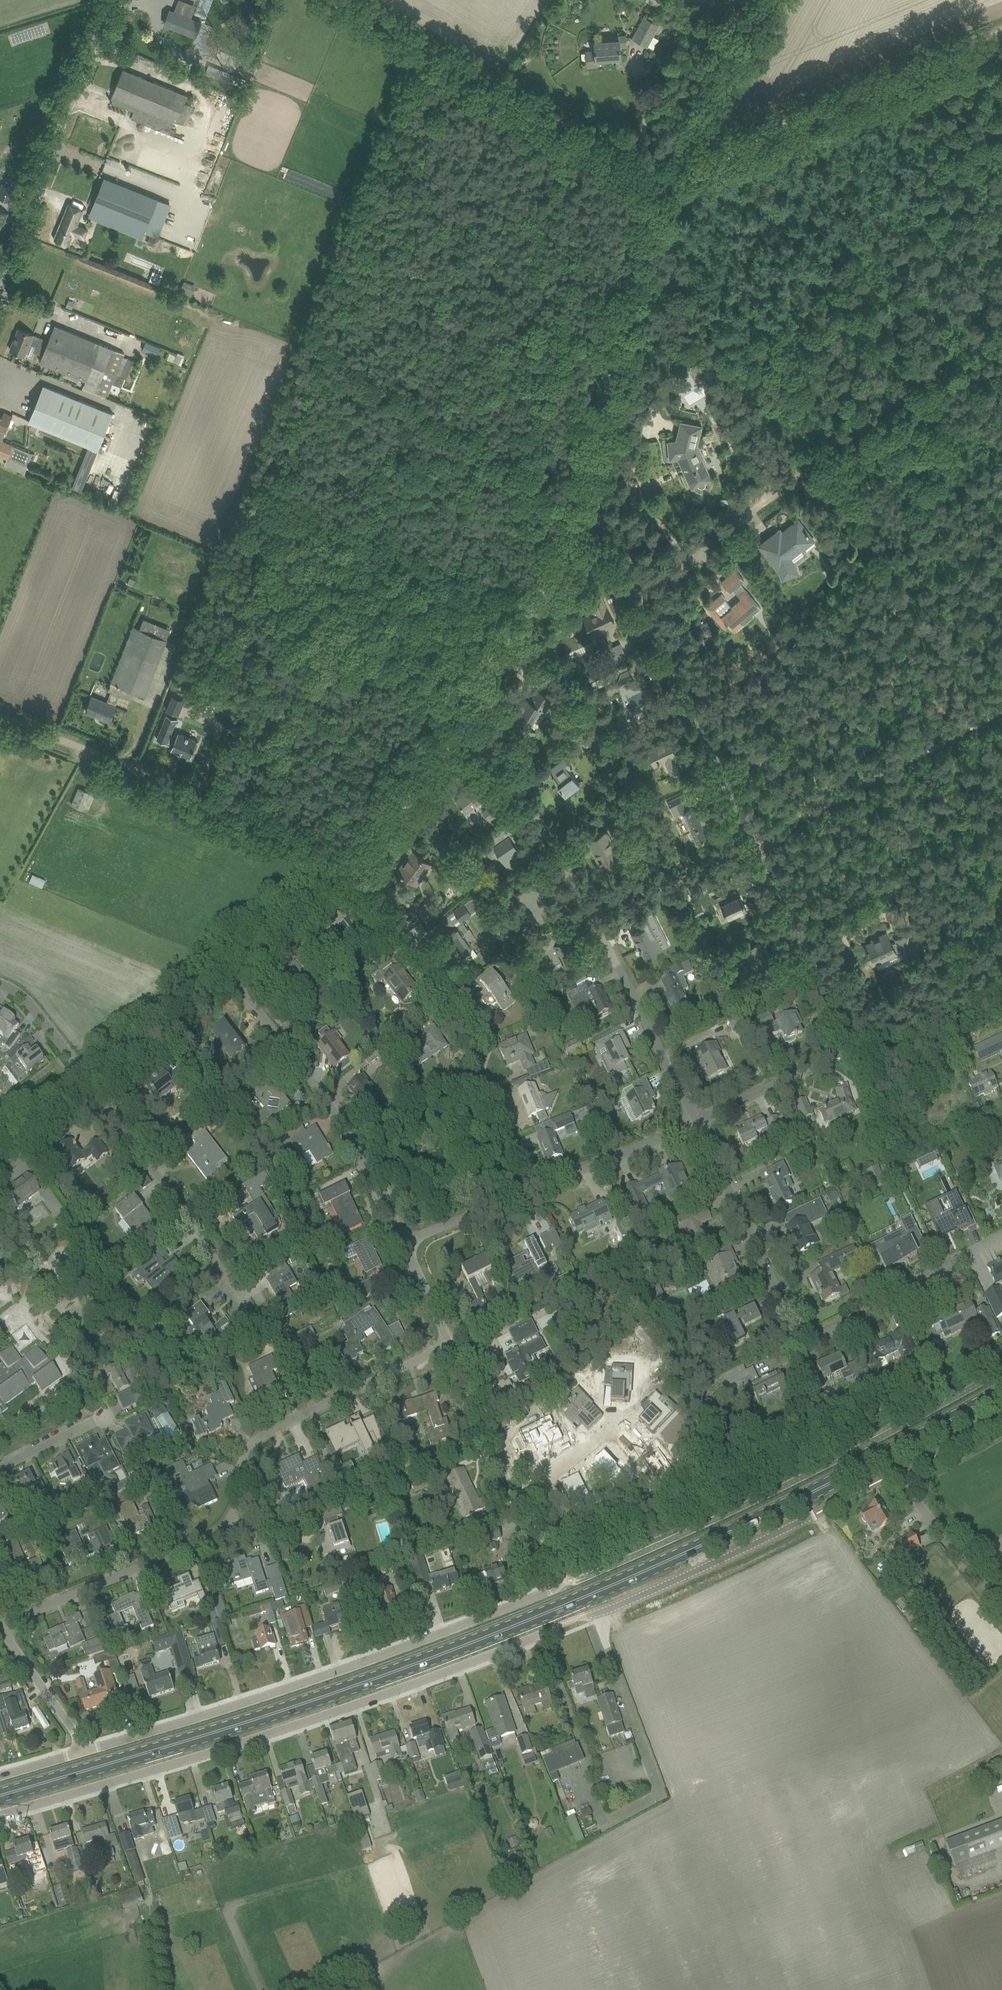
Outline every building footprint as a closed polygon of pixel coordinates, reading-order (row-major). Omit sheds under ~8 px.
[(170,10),(165,23),(196,36),(201,23),(170,10)] [(649,18),(645,16),(633,38),(647,45),(659,23),(656,22),(658,18),(650,14),(649,18)] [(586,50),(587,66),(598,65),(598,60),(622,58),(621,47),(628,46),(627,34),(603,36),(604,39),(595,40),(596,49),(586,50)] [(223,68),(220,76),(227,79),(227,80),(243,87),(246,79),(230,72),(230,71),(223,68)] [(111,101),(120,105),(135,111),(132,117),(170,133),(175,121),(178,122),(185,103),(188,95),(167,86),(133,72),(124,69),(111,101)] [(103,119),(98,130),(107,134),(111,122),(103,119)] [(11,201),(17,187),(15,187),(18,181),(8,177),(6,183),(4,182),(0,192),(0,196),(11,201)] [(145,232),(158,199),(105,177),(92,210),(119,221),(117,228),(136,235),(143,238),(145,232)] [(63,219),(55,239),(64,242),(69,245),(69,244),(73,234),(79,236),(85,238),(86,234),(88,230),(77,225),(84,209),(69,203),(63,219)] [(9,212),(0,209),(0,229),(2,223),(4,224),(9,212)] [(19,328),(11,349),(25,355),(29,356),(32,355),(36,345),(45,349),(41,360),(87,379),(84,385),(108,395),(124,355),(125,352),(55,325),(49,340),(19,328)] [(89,446),(98,450),(114,413),(44,384),(29,421),(89,446)] [(2,440),(13,415),(4,412),(3,415),(0,414),(0,440),(2,440)] [(700,487),(701,487),(703,487),(704,487),(705,485),(706,484),(706,482),(705,481),(711,478),(706,469),(697,447),(702,426),(692,424),(692,423),(682,421),(677,441),(669,442),(671,458),(679,457),(693,486),(698,484),(699,486),(700,487)] [(0,440),(0,455),(8,458),(27,465),(32,453),(2,440),(0,440)] [(780,568),(784,577),(797,572),(795,565),(809,554),(805,549),(815,542),(805,528),(799,520),(784,531),(780,527),(758,544),(778,570),(780,568)] [(870,548),(864,552),(867,556),(873,552),(870,548)] [(862,559),(853,565),(857,571),(866,565),(862,559)] [(722,616),(734,630),(761,608),(740,583),(744,579),(736,570),(722,582),(730,591),(733,589),(742,598),(732,607),(725,598),(726,598),(722,593),(707,606),(718,620),(722,616)] [(598,633),(601,641),(611,636),(607,627),(615,623),(607,606),(600,591),(588,596),(595,611),(584,616),(593,635),(598,633)] [(144,696),(167,638),(134,625),(108,690),(112,691),(107,701),(94,695),(89,706),(88,706),(87,707),(88,708),(86,711),(87,711),(87,710),(101,716),(110,720),(121,695),(132,699),(134,692),(144,696)] [(539,644),(539,645),(546,660),(555,656),(548,639),(540,643),(539,644)] [(423,671),(431,673),(433,665),(426,663),(423,671)] [(620,686),(632,713),(651,703),(646,693),(647,693),(639,677),(641,676),(637,667),(631,670),(635,678),(620,686)] [(192,671),(188,683),(193,684),(197,673),(192,671)] [(571,679),(565,684),(568,689),(575,684),(571,679)] [(592,683),(584,687),(586,693),(595,688),(592,683)] [(608,688),(601,692),(604,698),(620,690),(617,684),(608,688)] [(512,720),(535,734),(536,731),(531,728),(542,709),(548,713),(555,700),(538,689),(531,701),(526,698),(512,720)] [(178,715),(184,700),(172,695),(166,710),(178,715)] [(167,743),(167,741),(173,743),(171,749),(191,757),(197,740),(177,732),(176,736),(170,734),(177,718),(167,714),(157,739),(167,743)] [(580,736),(587,746),(598,738),(591,728),(580,736)] [(664,757),(671,772),(681,767),(669,739),(647,748),(653,762),(664,757)] [(558,762),(550,768),(562,782),(558,785),(561,789),(561,791),(563,794),(565,794),(566,795),(567,794),(568,794),(571,792),(571,790),(574,788),(581,782),(570,770),(574,766),(565,756),(558,762)] [(468,788),(455,799),(459,804),(460,803),(463,807),(468,813),(475,807),(474,806),(485,798),(490,805),(483,810),(488,816),(499,808),(477,779),(468,785),(466,786),(468,788)] [(72,804),(83,808),(90,792),(79,787),(72,804)] [(684,793),(668,801),(667,801),(671,808),(677,805),(681,813),(683,812),(691,829),(692,829),(697,841),(715,832),(709,820),(707,821),(699,804),(688,809),(685,802),(688,801),(684,793)] [(647,812),(641,814),(643,820),(649,818),(647,812)] [(499,851),(513,871),(514,871),(511,866),(523,858),(526,862),(527,861),(514,843),(520,839),(510,825),(512,824),(511,824),(479,847),(489,860),(496,856),(494,854),(499,851)] [(588,841),(602,867),(620,858),(606,831),(588,841)] [(457,834),(441,846),(448,857),(465,845),(457,834)] [(399,870),(417,883),(431,864),(413,851),(399,870)] [(29,882),(42,887),(46,879),(33,874),(29,882)] [(529,911),(534,922),(553,913),(541,890),(547,887),(543,878),(544,878),(543,877),(517,891),(526,912),(529,911)] [(637,882),(632,884),(637,895),(642,893),(637,882)] [(708,888),(711,894),(722,889),(720,883),(708,888)] [(680,889),(686,901),(692,899),(686,886),(680,889)] [(725,912),(727,916),(747,907),(741,894),(727,901),(724,894),(714,899),(721,914),(725,912)] [(477,896),(456,910),(462,919),(483,905),(477,896)] [(419,909),(426,919),(437,911),(429,901),(419,909)] [(702,906),(692,910),(695,916),(705,911),(702,906)] [(635,932),(646,955),(665,945),(661,936),(659,937),(651,920),(653,918),(650,912),(636,920),(641,930),(635,932)] [(359,944),(374,963),(386,954),(377,942),(371,946),(352,920),(337,931),(352,950),(359,944)] [(456,950),(460,955),(473,947),(468,940),(475,935),(470,927),(468,928),(464,922),(444,935),(455,951),(456,950)] [(875,941),(866,945),(875,966),(876,966),(874,961),(888,955),(890,959),(902,953),(903,955),(910,952),(912,957),(924,951),(915,931),(908,934),(896,939),(897,941),(891,944),(887,935),(875,941)] [(548,938),(543,940),(552,957),(554,961),(557,962),(562,960),(563,962),(564,961),(567,966),(571,965),(579,960),(568,938),(561,942),(557,933),(548,938)] [(741,957),(748,972),(768,963),(762,948),(768,945),(766,938),(743,949),(746,955),(741,957)] [(319,950),(328,962),(339,954),(330,942),(319,950)] [(504,944),(503,947),(505,950),(508,951),(511,949),(511,945),(509,942),(506,942),(504,944)] [(704,954),(696,959),(699,964),(707,960),(704,954)] [(672,1006),(677,1016),(692,1008),(684,992),(688,990),(685,983),(686,983),(683,978),(694,972),(689,962),(682,965),(681,963),(670,968),(671,971),(667,972),(671,979),(663,983),(669,995),(665,998),(670,1007),(672,1006)] [(379,974),(372,979),(377,986),(384,981),(386,983),(385,991),(392,991),(401,1003),(409,997),(418,991),(400,967),(396,969),(392,963),(379,974)] [(468,969),(463,973),(467,979),(472,975),(468,969)] [(497,1004),(503,1012),(516,1002),(493,972),(480,982),(490,995),(482,1001),(486,1005),(493,1006),(497,1004)] [(593,1004),(599,1017),(611,1012),(599,989),(593,993),(588,984),(578,990),(578,991),(567,996),(576,1013),(593,1004)] [(335,990),(341,999),(349,993),(344,985),(335,990)] [(362,991),(353,993),(355,1001),(364,999),(362,991)] [(413,1007),(408,1010),(411,1017),(417,1014),(413,1007)] [(768,1028),(772,1035),(773,1035),(774,1035),(775,1035),(776,1035),(777,1034),(778,1034),(779,1033),(780,1032),(785,1044),(787,1044),(788,1044),(789,1044),(790,1043),(792,1043),(793,1042),(794,1042),(795,1041),(796,1040),(796,1039),(796,1038),(797,1037),(797,1036),(802,1034),(797,1022),(799,1020),(796,1013),(774,1024),(769,1014),(755,1020),(761,1031),(768,1028)] [(727,1021),(733,1032),(746,1025),(740,1014),(727,1021)] [(9,1051),(20,1036),(14,1032),(18,1027),(15,1024),(15,1023),(8,1018),(0,1029),(0,1038),(3,1039),(0,1043),(0,1044),(9,1051)] [(413,1051),(422,1064),(447,1047),(434,1027),(430,1020),(418,1027),(423,1034),(419,1037),(421,1040),(416,1043),(419,1047),(413,1051)] [(225,1054),(230,1060),(247,1046),(227,1021),(212,1032),(227,1052),(225,1054)] [(323,1041),(316,1046),(317,1047),(319,1046),(328,1058),(327,1059),(334,1069),(343,1063),(350,1057),(340,1044),(342,1042),(340,1040),(342,1039),(337,1033),(338,1032),(337,1030),(332,1034),(327,1028),(326,1028),(318,1034),(323,1041)] [(612,1030),(592,1038),(594,1043),(614,1036),(612,1030)] [(610,1074),(616,1076),(626,1070),(623,1065),(629,1062),(622,1049),(628,1046),(621,1033),(597,1046),(603,1043),(609,1055),(604,1058),(603,1061),(610,1074)] [(380,1037),(375,1040),(379,1046),(384,1043),(380,1037)] [(519,1057),(524,1072),(535,1068),(530,1056),(533,1055),(526,1037),(500,1047),(508,1066),(507,1062),(519,1057)] [(982,1060),(999,1053),(998,1051),(1001,1049),(1001,1037),(976,1049),(982,1060)] [(571,1047),(565,1049),(566,1052),(579,1045),(577,1040),(569,1044),(571,1047)] [(365,1059),(370,1066),(380,1058),(386,1065),(395,1058),(384,1044),(365,1059)] [(701,1064),(709,1079),(725,1071),(717,1053),(719,1052),(716,1044),(694,1055),(699,1066),(701,1064)] [(18,1062),(27,1074),(43,1062),(34,1049),(31,1051),(28,1048),(24,1050),(20,1045),(6,1056),(14,1066),(18,1062)] [(142,1087),(155,1104),(172,1091),(185,1080),(178,1070),(168,1079),(164,1074),(158,1078),(157,1077),(156,1077),(155,1077),(142,1087)] [(966,1078),(975,1098),(983,1095),(985,1097),(993,1093),(992,1091),(998,1088),(991,1073),(974,1080),(971,1075),(966,1078)] [(349,1088),(364,1107),(378,1096),(363,1077),(357,1082),(349,1088)] [(282,1113),(290,1123),(303,1112),(298,1105),(293,1109),(272,1081),(267,1085),(264,1080),(266,1079),(265,1079),(244,1095),(249,1100),(253,1096),(272,1121),(282,1113)] [(528,1088),(518,1092),(529,1118),(534,1116),(536,1115),(539,1123),(548,1120),(545,1112),(545,1111),(548,1109),(550,1113),(555,1101),(547,1098),(546,1096),(541,1094),(538,1095),(535,1086),(528,1088)] [(823,1108),(830,1124),(856,1112),(851,1101),(846,1086),(836,1089),(839,1100),(823,1108)] [(215,1087),(208,1092),(220,1109),(228,1103),(215,1087)] [(649,1088),(627,1099),(637,1119),(635,1121),(642,1118),(643,1120),(650,1116),(649,1115),(655,1111),(650,1101),(648,1102),(646,1098),(652,1095),(649,1088)] [(795,1104),(804,1121),(813,1116),(805,1099),(795,1104)] [(224,1110),(229,1117),(236,1112),(230,1105),(224,1110)] [(594,1108),(587,1111),(590,1119),(597,1116),(594,1108)] [(221,1113),(205,1126),(208,1130),(225,1118),(221,1113)] [(542,1126),(546,1135),(553,1132),(556,1132),(574,1125),(570,1115),(542,1126)] [(737,1135),(743,1147),(757,1140),(755,1135),(762,1131),(765,1137),(784,1128),(777,1116),(766,1122),(769,1127),(767,1128),(761,1118),(743,1127),(745,1131),(737,1135)] [(307,1133),(290,1143),(300,1159),(310,1152),(318,1164),(324,1160),(333,1155),(325,1142),(321,1145),(318,1140),(322,1138),(315,1127),(307,1133)] [(198,1148),(188,1156),(194,1165),(197,1163),(200,1167),(197,1169),(208,1182),(216,1176),(219,1173),(214,1167),(226,1159),(205,1132),(201,1135),(193,1141),(198,1148)] [(537,1139),(547,1163),(563,1156),(559,1147),(553,1132),(546,1135),(537,1139)] [(59,1156),(52,1161),(60,1171),(67,1167),(71,1172),(92,1155),(97,1162),(108,1154),(98,1141),(81,1154),(71,1142),(67,1145),(64,1144),(61,1147),(61,1150),(56,1153),(59,1156)] [(877,1149),(883,1163),(893,1159),(886,1145),(877,1149)] [(802,1149),(806,1156),(811,1154),(808,1146),(802,1149)] [(935,1153),(917,1162),(920,1168),(938,1160),(935,1153)] [(783,1180),(790,1177),(783,1162),(767,1170),(768,1173),(767,1174),(770,1181),(765,1184),(767,1187),(765,1188),(767,1192),(769,1191),(777,1210),(793,1202),(783,1180)] [(993,1168),(997,1176),(999,1175),(1000,1179),(1001,1178),(1001,1164),(993,1168)] [(641,1217),(644,1217),(646,1216),(647,1213),(646,1211),(648,1210),(640,1194),(663,1183),(671,1198),(683,1193),(684,1195),(686,1196),(689,1194),(690,1192),(689,1190),(682,1175),(684,1174),(681,1166),(667,1172),(666,1169),(660,1173),(661,1175),(637,1187),(636,1184),(625,1189),(637,1215),(639,1214),(641,1217)] [(863,1174),(870,1190),(885,1184),(877,1167),(863,1174)] [(120,1174),(120,1178),(122,1181),(126,1182),(129,1179),(129,1174),(126,1171),(122,1171),(120,1174)] [(241,1213),(233,1218),(238,1226),(246,1221),(248,1220),(255,1232),(253,1233),(256,1237),(264,1232),(280,1223),(260,1189),(272,1182),(266,1172),(244,1185),(249,1195),(255,1205),(241,1213)] [(27,1176),(6,1191),(12,1199),(16,1205),(27,1197),(28,1199),(38,1192),(33,1184),(27,1176)] [(332,1205),(345,1233),(362,1225),(348,1196),(350,1194),(345,1184),(319,1196),(325,1208),(332,1205)] [(832,1191),(825,1195),(830,1203),(837,1199),(839,1198),(834,1190),(832,1191)] [(127,1220),(142,1240),(157,1228),(147,1215),(148,1214),(142,1207),(143,1206),(134,1195),(115,1210),(124,1222),(127,1220)] [(936,1205),(927,1210),(935,1228),(939,1227),(943,1235),(957,1228),(958,1230),(959,1229),(961,1233),(976,1226),(968,1209),(964,1210),(958,1197),(948,1202),(953,1212),(943,1217),(941,1213),(940,1213),(936,1205)] [(803,1221),(787,1229),(790,1236),(792,1236),(795,1243),(794,1244),(795,1245),(796,1244),(800,1253),(804,1251),(805,1252),(812,1249),(811,1247),(817,1245),(807,1224),(817,1219),(815,1216),(826,1211),(820,1199),(809,1205),(810,1207),(799,1212),(803,1221)] [(570,1218),(578,1234),(598,1224),(600,1228),(612,1222),(605,1208),(602,1202),(590,1208),(570,1218)] [(687,1231),(693,1243),(707,1236),(701,1224),(710,1219),(704,1206),(676,1220),(682,1233),(687,1231)] [(58,1219),(66,1231),(76,1223),(68,1212),(58,1219)] [(925,1247),(910,1217),(900,1222),(905,1233),(874,1248),(880,1259),(882,1258),(888,1270),(917,1256),(915,1252),(925,1247)] [(879,1241),(902,1230),(899,1225),(876,1236),(879,1241)] [(539,1238),(545,1251),(555,1246),(548,1234),(539,1238)] [(358,1256),(366,1273),(381,1266),(369,1239),(342,1252),(347,1261),(358,1256)] [(510,1272),(516,1284),(531,1277),(532,1280),(550,1271),(533,1240),(525,1244),(533,1260),(525,1264),(523,1259),(529,1256),(527,1254),(508,1263),(510,1266),(511,1265),(511,1266),(510,1267),(512,1271),(510,1272)] [(820,1274),(811,1278),(815,1287),(816,1286),(824,1302),(840,1295),(836,1286),(831,1274),(853,1263),(860,1260),(853,1248),(835,1257),(822,1263),(818,1265),(822,1273),(820,1274)] [(302,1249),(288,1257),(292,1265),(307,1257),(306,1256),(303,1250),(302,1249)] [(168,1256),(164,1250),(156,1256),(155,1257),(154,1257),(137,1270),(138,1272),(144,1280),(155,1295),(163,1290),(166,1294),(178,1284),(177,1282),(179,1280),(187,1274),(174,1257),(165,1263),(163,1260),(168,1256)] [(724,1256),(705,1266),(717,1292),(742,1280),(735,1265),(730,1254),(724,1256)] [(465,1308),(471,1319),(490,1310),(479,1289),(488,1285),(489,1288),(499,1283),(485,1257),(462,1269),(478,1301),(465,1308)] [(986,1268),(995,1286),(1001,1283),(1001,1260),(986,1268)] [(284,1262),(267,1272),(271,1279),(267,1281),(276,1296),(277,1295),(280,1300),(277,1302),(286,1318),(299,1310),(288,1290),(297,1284),(288,1269),(284,1262)] [(118,1272),(112,1275),(116,1280),(121,1276),(118,1272)] [(370,1281),(353,1289),(356,1294),(359,1301),(367,1297),(376,1292),(373,1286),(370,1281)] [(659,1286),(648,1292),(653,1303),(654,1303),(657,1301),(665,1298),(664,1297),(659,1286)] [(986,1296),(997,1319),(1001,1316),(1001,1295),(999,1289),(986,1296)] [(944,1314),(928,1321),(933,1330),(933,1331),(933,1330),(940,1327),(942,1332),(943,1334),(945,1338),(956,1333),(955,1331),(970,1324),(971,1325),(981,1321),(982,1320),(989,1334),(988,1335),(990,1339),(1000,1334),(988,1309),(985,1311),(984,1309),(979,1311),(977,1312),(977,1313),(975,1314),(972,1309),(968,1300),(947,1310),(948,1313),(945,1315),(944,1314)] [(210,1315),(201,1303),(184,1316),(201,1338),(196,1342),(202,1349),(216,1340),(235,1330),(225,1318),(214,1327),(206,1318),(210,1315)] [(726,1324),(736,1344),(745,1339),(741,1330),(761,1320),(754,1306),(734,1316),(732,1312),(718,1319),(721,1326),(726,1324)] [(335,1354),(331,1356),(334,1363),(339,1372),(345,1370),(346,1366),(344,1363),(346,1362),(347,1363),(349,1364),(357,1360),(358,1358),(357,1356),(360,1354),(361,1355),(363,1354),(363,1353),(359,1344),(366,1341),(363,1335),(373,1328),(384,1345),(382,1346),(381,1345),(381,1346),(380,1345),(379,1344),(374,1348),(377,1355),(380,1354),(407,1341),(406,1341),(405,1341),(398,1326),(389,1331),(374,1309),(372,1311),(369,1307),(361,1313),(359,1314),(357,1311),(342,1322),(345,1325),(344,1326),(346,1328),(341,1332),(348,1343),(346,1345),(345,1345),(347,1349),(339,1352),(336,1351),(335,1354)] [(239,1315),(247,1329),(258,1323),(250,1309),(239,1315)] [(709,1319),(702,1322),(706,1328),(712,1325),(709,1319)] [(150,1322),(144,1327),(149,1333),(155,1329),(150,1322)] [(532,1323),(514,1331),(520,1344),(538,1335),(532,1323)] [(875,1338),(863,1343),(866,1350),(864,1350),(871,1365),(885,1359),(884,1358),(898,1352),(906,1368),(921,1361),(911,1339),(907,1330),(893,1336),(894,1337),(878,1345),(875,1338)] [(287,1339),(279,1343),(282,1349),(290,1345),(287,1339)] [(524,1351),(507,1359),(511,1367),(509,1368),(514,1377),(516,1376),(520,1385),(529,1381),(530,1383),(542,1378),(537,1367),(533,1369),(528,1360),(531,1359),(531,1360),(546,1353),(542,1343),(524,1351)] [(7,1410),(5,1406),(35,1384),(41,1393),(61,1379),(52,1366),(48,1361),(46,1362),(37,1349),(24,1358),(24,1359),(21,1361),(12,1349),(6,1352),(2,1347),(0,1349),(0,1415),(7,1410)] [(818,1387),(822,1389),(825,1387),(827,1383),(826,1380),(847,1371),(839,1354),(816,1365),(817,1365),(812,1368),(811,1370),(813,1374),(814,1373),(814,1375),(810,1377),(815,1388),(818,1387)] [(272,1357),(248,1368),(256,1384),(260,1393),(265,1390),(266,1392),(273,1389),(272,1387),(278,1385),(277,1384),(271,1371),(277,1368),(278,1370),(274,1361),(272,1357)] [(115,1365),(104,1371),(108,1377),(111,1376),(120,1393),(121,1393),(123,1396),(117,1399),(123,1411),(132,1407),(137,1404),(139,1408),(147,1404),(141,1393),(138,1395),(135,1390),(138,1388),(136,1385),(132,1377),(132,1376),(125,1380),(120,1370),(118,1371),(115,1365)] [(750,1386),(759,1405),(762,1403),(759,1398),(779,1389),(781,1394),(788,1390),(778,1369),(774,1371),(776,1374),(760,1382),(753,1368),(746,1372),(743,1366),(720,1378),(728,1394),(743,1387),(742,1385),(750,1381),(752,1385),(750,1386)] [(612,1367),(611,1403),(629,1404),(631,1368),(612,1367)] [(868,1369),(863,1371),(868,1382),(873,1380),(868,1369)] [(934,1369),(927,1373),(930,1379),(937,1376),(934,1369)] [(862,1371),(854,1374),(859,1385),(866,1400),(874,1396),(868,1383),(862,1371)] [(199,1439),(199,1440),(208,1436),(207,1435),(223,1428),(220,1422),(233,1416),(228,1405),(234,1402),(225,1383),(218,1386),(221,1391),(220,1391),(220,1393),(211,1397),(210,1401),(212,1404),(211,1407),(207,1409),(206,1412),(209,1418),(203,1421),(204,1423),(202,1424),(200,1419),(194,1422),(196,1426),(193,1427),(197,1435),(195,1436),(194,1437),(195,1439),(197,1440),(199,1439)] [(577,1390),(562,1404),(588,1432),(603,1418),(577,1390)] [(646,1414),(639,1423),(641,1425),(646,1430),(652,1435),(658,1430),(672,1414),(659,1402),(662,1399),(661,1398),(656,1393),(648,1401),(647,1402),(653,1407),(646,1414)] [(436,1394),(395,1408),(398,1417),(400,1422),(428,1412),(428,1414),(435,1432),(429,1433),(433,1444),(443,1441),(453,1437),(447,1419),(442,1421),(437,1403),(439,1403),(436,1394)] [(128,1432),(115,1439),(120,1447),(123,1454),(127,1452),(129,1457),(136,1454),(135,1452),(158,1440),(161,1445),(170,1440),(169,1439),(171,1438),(172,1440),(175,1441),(177,1440),(177,1437),(176,1435),(179,1433),(167,1414),(163,1407),(152,1413),(156,1419),(151,1422),(147,1414),(130,1422),(132,1426),(126,1428),(128,1432)] [(331,1444),(325,1447),(330,1458),(336,1455),(337,1454),(343,1451),(360,1443),(366,1456),(368,1459),(376,1455),(376,1453),(381,1450),(378,1444),(383,1441),(379,1431),(378,1432),(372,1434),(368,1437),(361,1423),(358,1417),(350,1421),(352,1427),(354,1429),(349,1432),(348,1432),(346,1428),(344,1424),(326,1433),(331,1444)] [(550,1417),(520,1432),(526,1445),(532,1443),(536,1453),(563,1440),(555,1423),(553,1424),(550,1417)] [(235,1428),(237,1433),(245,1430),(241,1421),(239,1421),(238,1419),(232,1422),(230,1426),(235,1428)] [(89,1444),(77,1450),(82,1459),(87,1469),(98,1463),(102,1461),(108,1474),(119,1469),(111,1453),(109,1449),(105,1440),(99,1443),(97,1439),(88,1443),(89,1444)] [(657,1448),(642,1459),(664,1489),(679,1478),(657,1448)] [(56,1476),(59,1483),(71,1477),(73,1482),(81,1478),(75,1467),(75,1468),(73,1465),(75,1464),(69,1453),(62,1456),(64,1459),(63,1460),(62,1458),(57,1461),(58,1462),(52,1465),(55,1470),(49,1473),(52,1478),(56,1476)] [(603,1453),(590,1467),(595,1471),(612,1486),(617,1491),(630,1477),(625,1472),(621,1469),(603,1453)] [(299,1456),(275,1467),(286,1489),(295,1484),(296,1484),(304,1480),(308,1488),(307,1489),(310,1495),(319,1491),(322,1497),(329,1493),(324,1484),(319,1474),(322,1473),(317,1457),(303,1464),(299,1456)] [(343,1467),(334,1471),(339,1481),(356,1473),(353,1467),(351,1463),(343,1467)] [(129,1464),(123,1467),(128,1476),(133,1473),(129,1464)] [(180,1464),(164,1471),(168,1480),(180,1474),(182,1479),(186,1477),(180,1464)] [(405,1485),(419,1478),(414,1467),(399,1474),(405,1485)] [(217,1501),(210,1486),(209,1487),(207,1482),(214,1479),(210,1469),(183,1481),(188,1493),(176,1498),(183,1513),(196,1507),(198,1510),(217,1501)] [(461,1512),(464,1519),(485,1509),(481,1501),(479,1502),(463,1470),(447,1478),(448,1480),(438,1485),(444,1498),(454,1493),(463,1511),(461,1512)] [(29,1474),(9,1485),(10,1487),(9,1487),(12,1493),(13,1492),(15,1497),(17,1496),(18,1497),(24,1494),(23,1493),(29,1490),(31,1494),(32,1494),(36,1500),(34,1501),(39,1512),(54,1504),(47,1491),(46,1491),(40,1480),(34,1483),(29,1474)] [(578,1475),(560,1483),(577,1518),(595,1509),(578,1475)] [(411,1486),(415,1495),(429,1488),(425,1479),(411,1486)] [(117,1487),(120,1493),(133,1487),(130,1481),(117,1487)] [(405,1489),(396,1493),(399,1499),(408,1496),(405,1489)] [(119,1496),(122,1502),(127,1500),(125,1494),(119,1496)] [(117,1507),(131,1537),(146,1530),(143,1524),(148,1522),(149,1524),(155,1521),(148,1505),(142,1508),(145,1515),(140,1517),(132,1500),(117,1507)] [(875,1522),(879,1530),(892,1523),(880,1503),(869,1509),(870,1510),(861,1515),(862,1517),(861,1519),(864,1523),(866,1524),(868,1526),(875,1522)] [(13,1526),(8,1520),(8,1519),(0,1508),(0,1535),(13,1526)] [(321,1542),(325,1557),(351,1549),(350,1544),(349,1545),(343,1524),(340,1525),(338,1518),(344,1516),(341,1508),(335,1510),(321,1514),(326,1528),(322,1530),(324,1536),(320,1537),(322,1542),(321,1542)] [(482,1534),(485,1544),(501,1539),(497,1529),(482,1534)] [(76,1531),(57,1540),(65,1557),(70,1566),(102,1551),(94,1533),(88,1536),(90,1542),(83,1545),(76,1531)] [(904,1540),(891,1548),(898,1560),(902,1558),(907,1554),(908,1556),(903,1559),(908,1568),(924,1559),(919,1550),(918,1548),(920,1547),(913,1535),(911,1536),(904,1540)] [(19,1583),(45,1573),(41,1563),(38,1558),(25,1564),(16,1541),(5,1545),(0,1547),(0,1558),(1,1561),(4,1560),(7,1566),(3,1567),(8,1580),(16,1577),(19,1583)] [(440,1551),(443,1563),(452,1561),(450,1549),(440,1551)] [(411,1560),(417,1578),(429,1574),(424,1556),(411,1560)] [(230,1569),(219,1572),(222,1582),(225,1581),(227,1587),(235,1585),(234,1582),(251,1577),(252,1579),(254,1587),(256,1595),(269,1591),(268,1590),(266,1583),(262,1568),(259,1559),(247,1562),(245,1557),(228,1563),(230,1569)] [(385,1566),(379,1567),(381,1576),(387,1574),(385,1566)] [(479,1576),(482,1587),(489,1584),(490,1586),(507,1580),(501,1566),(484,1572),(485,1573),(479,1576)] [(440,1579),(430,1582),(434,1595),(450,1589),(450,1587),(460,1584),(456,1572),(440,1577),(440,1579)] [(164,1598),(168,1607),(175,1604),(197,1595),(202,1606),(208,1603),(204,1592),(199,1581),(193,1584),(189,1574),(178,1579),(181,1585),(169,1590),(171,1595),(164,1598)] [(343,1591),(346,1599),(366,1592),(360,1576),(340,1583),(342,1591),(343,1591)] [(282,1578),(270,1582),(273,1589),(277,1602),(288,1598),(282,1578)] [(330,1595),(342,1591),(340,1583),(322,1589),(325,1597),(330,1595)] [(111,1626),(114,1634),(115,1633),(114,1632),(125,1628),(120,1614),(134,1608),(143,1631),(154,1626),(145,1605),(151,1603),(145,1588),(138,1590),(140,1595),(134,1598),(132,1595),(120,1600),(121,1602),(111,1605),(115,1615),(108,1618),(108,1617),(107,1617),(109,1623),(110,1626),(111,1626)] [(376,1593),(381,1610),(396,1606),(391,1589),(376,1593)] [(903,1599),(896,1604),(902,1612),(909,1607),(903,1599)] [(266,1613),(269,1625),(276,1623),(273,1612),(272,1612),(270,1605),(259,1608),(261,1615),(266,1613)] [(339,1626),(340,1629),(345,1628),(340,1612),(338,1605),(323,1610),(329,1629),(339,1626)] [(283,1619),(292,1648),(308,1643),(303,1626),(310,1624),(305,1607),(298,1609),(299,1614),(283,1619)] [(45,1640),(50,1652),(56,1649),(56,1651),(67,1646),(67,1644),(69,1643),(71,1649),(86,1642),(78,1623),(83,1621),(80,1613),(66,1619),(69,1626),(65,1628),(64,1626),(49,1633),(50,1637),(44,1640),(45,1640)] [(229,1620),(222,1622),(224,1629),(231,1627),(229,1620)] [(215,1630),(220,1647),(227,1645),(219,1621),(210,1624),(212,1630),(215,1630)] [(154,1629),(158,1637),(168,1633),(164,1625),(154,1629)] [(252,1641),(255,1651),(261,1650),(276,1646),(271,1628),(256,1632),(258,1640),(252,1641)] [(352,1628),(345,1630),(348,1637),(355,1634),(352,1628)] [(26,1632),(24,1638),(31,1640),(32,1633),(26,1632)] [(181,1633),(169,1637),(168,1635),(152,1641),(157,1653),(172,1648),(177,1663),(188,1660),(181,1633)] [(82,1646),(87,1659),(104,1652),(99,1639),(82,1646)] [(194,1660),(197,1669),(205,1667),(220,1663),(216,1650),(218,1649),(215,1642),(198,1647),(201,1658),(194,1660)] [(115,1657),(108,1660),(113,1675),(121,1673),(115,1657)] [(152,1667),(140,1671),(150,1699),(174,1691),(168,1673),(155,1677),(152,1667)] [(588,1670),(571,1676),(576,1691),(575,1691),(577,1696),(595,1691),(592,1682),(588,1670)] [(77,1682),(86,1711),(119,1701),(110,1672),(95,1676),(99,1691),(89,1694),(87,1688),(86,1689),(83,1680),(77,1682)] [(2,1691),(12,1688),(9,1681),(0,1685),(0,1692),(2,1691)] [(544,1713),(554,1710),(545,1685),(528,1691),(528,1690),(518,1693),(525,1711),(542,1705),(544,1713)] [(0,1707),(0,1720),(1,1722),(5,1736),(14,1733),(30,1728),(28,1720),(31,1719),(29,1713),(27,1705),(18,1708),(13,1694),(4,1697),(3,1697),(6,1705),(0,1707)] [(598,1700),(610,1738),(625,1733),(622,1723),(613,1695),(598,1700)] [(486,1732),(489,1741),(498,1738),(499,1740),(515,1734),(503,1698),(487,1703),(496,1729),(486,1732)] [(451,1715),(443,1718),(451,1743),(460,1740),(457,1731),(475,1725),(470,1710),(451,1716),(451,1715)] [(352,1754),(351,1755),(347,1743),(356,1741),(350,1723),(331,1729),(336,1747),(337,1747),(345,1775),(357,1771),(352,1754)] [(426,1723),(410,1728),(413,1738),(414,1741),(416,1740),(417,1740),(419,1748),(425,1746),(428,1753),(434,1751),(444,1748),(441,1741),(438,1731),(429,1734),(426,1723)] [(592,1736),(588,1724),(579,1728),(584,1739),(592,1736)] [(470,1734),(481,1761),(493,1757),(482,1729),(470,1734)] [(394,1733),(371,1741),(375,1755),(376,1755),(389,1751),(392,1761),(402,1758),(398,1748),(399,1748),(394,1733)] [(522,1758),(526,1767),(537,1763),(535,1757),(538,1756),(535,1749),(532,1750),(527,1736),(517,1739),(522,1755),(532,1752),(533,1754),(522,1758)] [(552,1750),(553,1755),(543,1759),(553,1784),(560,1781),(556,1771),(584,1760),(578,1745),(576,1746),(574,1741),(552,1750)] [(411,1761),(412,1765),(421,1762),(415,1744),(406,1746),(406,1747),(405,1747),(407,1752),(410,1761),(411,1761)] [(312,1759),(311,1759),(316,1772),(325,1769),(328,1777),(331,1786),(338,1784),(338,1783),(335,1774),(333,1775),(330,1767),(331,1767),(327,1754),(320,1757),(319,1754),(312,1757),(312,1759)] [(484,1761),(490,1777),(498,1774),(492,1758),(484,1761)] [(296,1780),(299,1788),(302,1797),(310,1794),(308,1786),(301,1763),(290,1766),(291,1767),(280,1771),(284,1784),(296,1780)] [(371,1767),(376,1782),(386,1779),(381,1764),(371,1767)] [(973,1776),(977,1787),(984,1784),(981,1777),(986,1775),(985,1771),(973,1776)] [(244,1800),(248,1814),(256,1812),(255,1808),(275,1801),(269,1783),(266,1774),(251,1779),(252,1784),(240,1788),(243,1798),(243,1800),(244,1800)] [(316,1793),(321,1807),(328,1804),(323,1791),(319,1777),(312,1780),(316,1793)] [(447,1784),(450,1792),(464,1787),(461,1779),(447,1784)] [(228,1786),(212,1791),(218,1806),(224,1803),(226,1809),(225,1809),(227,1816),(231,1829),(231,1830),(245,1825),(244,1825),(243,1821),(238,1805),(234,1806),(232,1800),(233,1800),(228,1786)] [(371,1788),(347,1795),(354,1820),(370,1815),(366,1804),(375,1801),(371,1788)] [(289,1815),(296,1813),(289,1791),(282,1793),(287,1808),(289,1815)] [(422,1791),(415,1794),(418,1802),(425,1800),(422,1791)] [(175,1803),(174,1804),(178,1816),(179,1816),(181,1823),(184,1825),(188,1823),(189,1826),(205,1820),(201,1810),(194,1813),(193,1811),(189,1799),(181,1802),(180,1800),(175,1801),(175,1803)] [(211,1807),(201,1810),(205,1820),(207,1826),(216,1823),(211,1807)] [(581,1813),(584,1819),(593,1815),(590,1809),(581,1813)] [(132,1831),(135,1841),(144,1838),(141,1828),(148,1825),(148,1824),(155,1821),(152,1811),(145,1813),(144,1813),(128,1818),(132,1831)] [(176,1817),(163,1821),(168,1838),(181,1834),(176,1817)] [(528,1822),(528,1827),(530,1831),(534,1831),(538,1828),(538,1824),(536,1820),(531,1820),(528,1822)] [(960,1879),(1001,1863),(1001,1823),(946,1844),(960,1879)] [(105,1825),(83,1832),(86,1844),(93,1842),(96,1853),(90,1855),(92,1863),(108,1858),(109,1864),(115,1862),(113,1857),(114,1856),(112,1848),(109,1837),(105,1825)] [(53,1844),(56,1853),(68,1849),(74,1847),(72,1838),(69,1827),(50,1833),(53,1844)] [(544,1832),(547,1839),(554,1836),(551,1829),(544,1832)] [(130,1833),(119,1836),(124,1854),(135,1851),(130,1833)] [(507,1841),(511,1851),(520,1847),(516,1838),(507,1841)] [(16,1851),(12,1852),(15,1864),(25,1861),(24,1860),(27,1859),(28,1865),(30,1871),(40,1868),(38,1861),(36,1862),(34,1854),(32,1850),(29,1840),(14,1845),(16,1851)] [(922,1843),(914,1846),(917,1852),(924,1849),(922,1843)] [(888,1862),(916,1854),(914,1847),(886,1856),(888,1862)] [(67,1851),(74,1874),(84,1871),(77,1848),(67,1851)] [(131,1854),(126,1855),(137,1886),(139,1885),(140,1888),(143,1887),(131,1854)] [(9,1884),(4,1870),(2,1862),(1,1863),(0,1860),(0,1887),(9,1884)] [(54,1889),(60,1909),(73,1905),(67,1885),(54,1889)] [(120,1898),(124,1910),(143,1904),(139,1891),(120,1898)]
